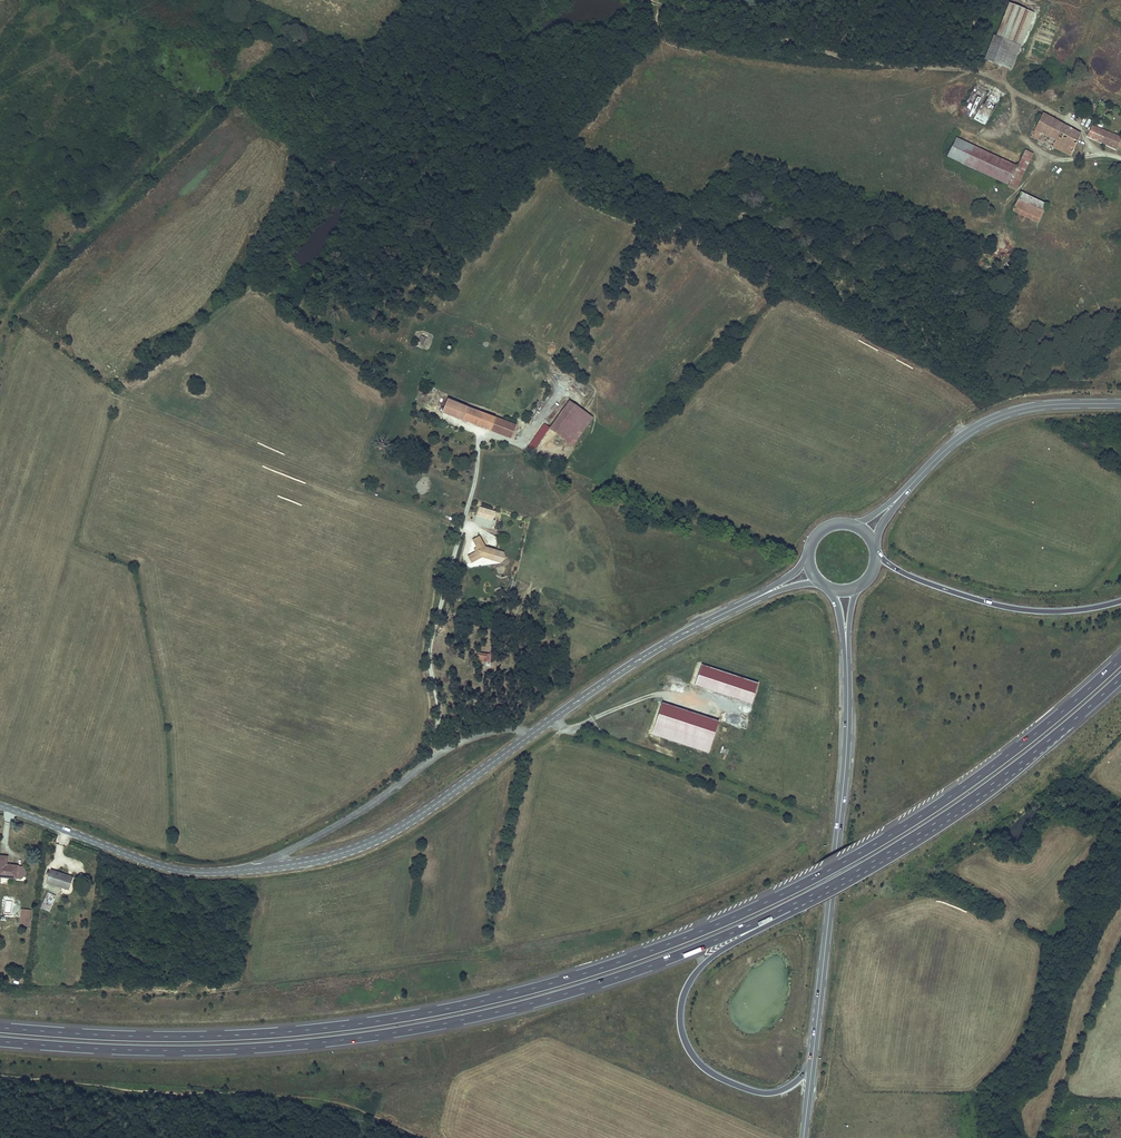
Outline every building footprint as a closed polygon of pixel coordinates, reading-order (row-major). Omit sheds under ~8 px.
[(1009,4),(996,36),(993,36),(984,60),(1010,70),(1020,46),(1021,47),(1034,14),(1009,4)] [(1039,132),(1074,149),(1080,134),(1043,113),(1031,137),(1035,139),(1039,132)] [(1087,136),(1116,149),(1118,146),(1120,148),(1120,138),(1092,126),(1087,136)] [(1035,139),(1070,156),(1074,149),(1039,132),(1035,139)] [(947,156),(1007,186),(1016,166),(956,137),(947,156)] [(1007,186),(1015,190),(1033,154),(1025,150),(1007,186)] [(1021,193),(1015,206),(1040,218),(1047,205),(1021,193)] [(1015,206),(1012,211),(1038,223),(1040,218),(1015,206)] [(426,338),(421,336),(416,346),(421,348),(426,338)] [(516,426),(468,407),(448,399),(442,413),(511,438),(516,426)] [(574,446),(593,418),(569,401),(550,428),(549,429),(574,446)] [(549,429),(550,428),(544,424),(528,446),(534,450),(549,429)] [(504,553),(485,547),(479,536),(473,540),(477,548),(479,551),(476,552),(468,557),(471,563),(482,557),(501,563),(506,559),(504,553)] [(485,662),(486,654),(477,652),(476,660),(485,662)] [(661,704),(651,736),(709,753),(718,720),(661,704)] [(25,871),(21,866),(9,865),(9,867),(5,866),(5,864),(6,856),(0,856),(0,876),(20,878),(25,874),(25,871)] [(70,883),(64,880),(66,875),(51,869),(46,882),(67,891),(70,883)] [(56,896),(48,893),(42,908),(50,911),(56,896)] [(27,926),(29,911),(23,910),(22,917),(19,917),(18,925),(27,926)]
